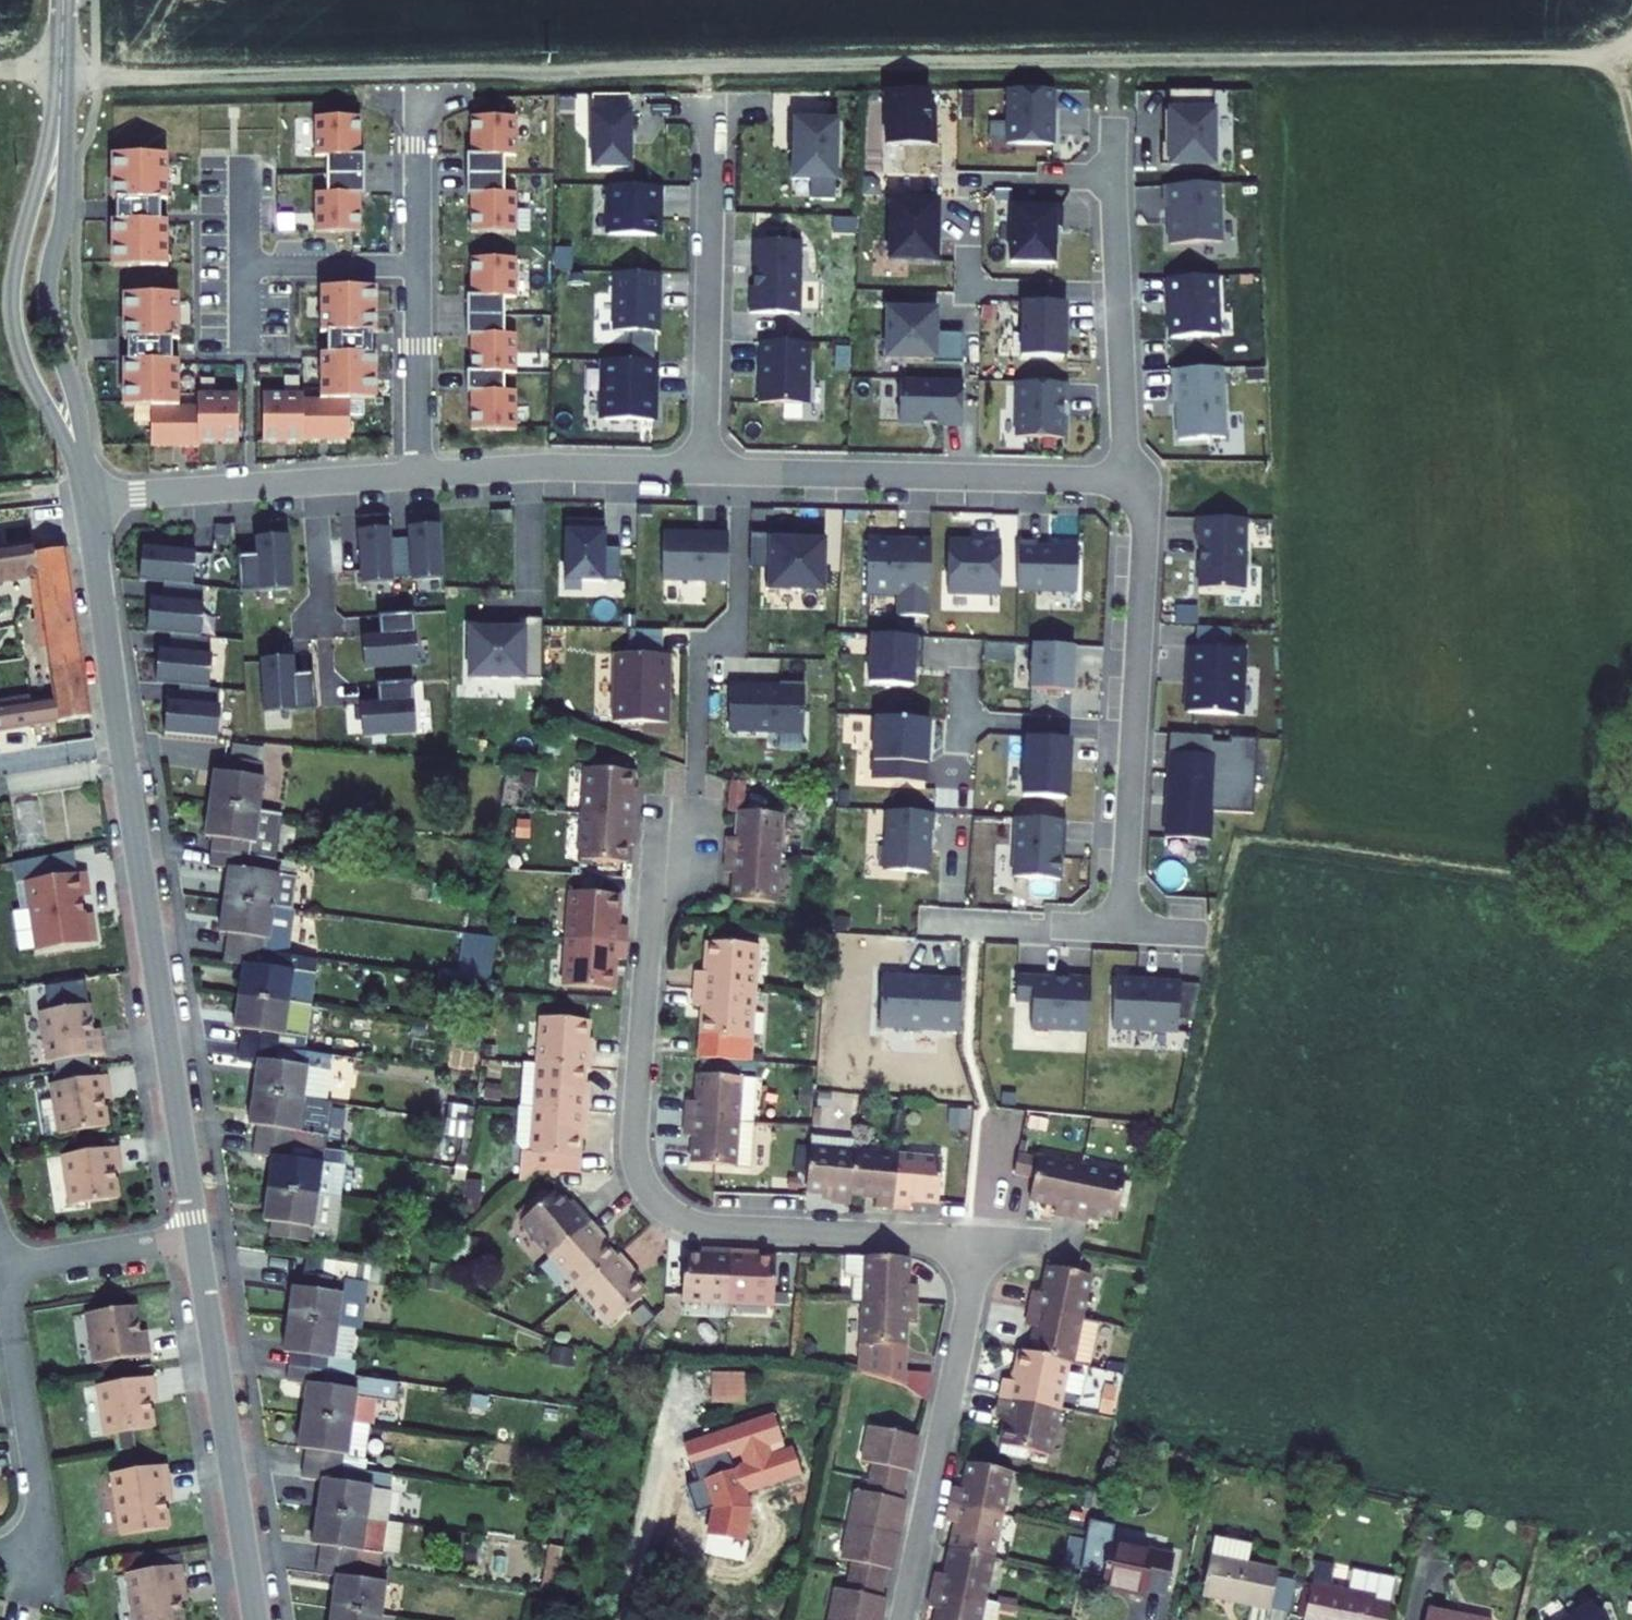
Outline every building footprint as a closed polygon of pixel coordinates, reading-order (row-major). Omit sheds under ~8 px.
[(930,81),(887,80),(885,134),(934,136),(935,113),(929,113),(930,81)] [(1056,143),(1055,86),(1011,87),(1012,141),(1056,143)] [(1218,87),(1173,86),(1173,106),(1168,106),(1168,126),(1174,126),(1174,139),(1165,139),(1165,161),(1218,161),(1218,87)] [(589,154),(627,155),(629,100),(590,99),(589,154)] [(513,148),(512,109),(467,109),(467,147),(464,147),(464,187),(468,187),(468,225),(513,225),(513,185),(501,185),(501,148),(513,148)] [(357,110),(311,111),(312,150),(324,150),(324,187),(312,187),(312,226),(358,226),(358,188),(361,188),(360,148),(357,148),(357,110)] [(794,170),(838,171),(839,111),(790,110),(790,129),(795,129),(795,143),(794,170)] [(110,217),(110,263),(165,263),(164,218),(157,218),(157,196),(164,196),(164,151),(109,151),(109,198),(115,198),(115,217),(110,217)] [(657,174),(607,172),(606,221),(652,223),(653,191),(656,191),(657,174)] [(1224,239),(1222,180),(1167,182),(1168,205),(1171,205),(1172,240),(1224,239)] [(937,256),(936,199),(892,200),(893,254),(937,256)] [(1056,202),(1012,201),(1010,255),(1052,256),(1056,202)] [(750,303),(800,305),(802,232),(756,231),(754,277),(751,277),(750,303)] [(514,290),(514,250),(468,251),(468,289),(465,289),(465,327),(469,327),(469,364),(466,364),(466,385),(469,385),(470,423),(515,423),(515,383),(503,383),(503,366),(515,365),(514,327),(502,327),(502,290),(514,290)] [(660,263),(615,261),(614,320),(659,321),(659,296),(657,296),(657,283),(660,283),(660,263)] [(1221,332),(1219,272),(1170,274),(1171,296),(1174,296),(1174,309),(1171,309),(1172,334),(1221,332)] [(373,327),(373,281),(318,281),(319,327),(326,327),(326,348),(319,349),(319,394),(302,394),(302,389),(261,389),(262,439),(303,438),(303,435),(349,434),(349,394),(374,394),(374,347),(368,347),(368,327),(373,327)] [(237,439),(237,389),(196,389),(196,402),(178,402),(177,357),(170,357),(170,336),(177,336),(177,290),(122,291),(122,337),(128,337),(128,357),(122,357),(123,403),(150,403),(150,443),(199,443),(199,439),(237,439)] [(1068,298),(1025,297),(1023,352),(1065,353),(1068,298)] [(937,304),(887,303),(886,352),(935,354),(935,358),(963,359),(964,328),(937,327),(937,304)] [(809,333),(761,332),(758,393),(802,395),(808,389),(810,350),(809,333)] [(652,351),(604,350),(602,410),(652,411),(653,386),(648,386),(648,375),(652,375),(652,351)] [(1227,435),(1225,365),(1175,367),(1177,401),(1180,401),(1181,437),(1227,435)] [(964,376),(902,374),(900,417),(944,419),(944,422),(963,422),(964,376)] [(1069,379),(1019,377),(1018,433),(1064,434),(1065,398),(1068,398),(1069,379)] [(490,506),(491,518),(511,516),(511,505),(490,506)] [(604,513),(566,512),(564,572),(619,574),(620,541),(603,541),(604,513)] [(1246,587),(1248,516),(1200,515),(1199,534),(1202,534),(1200,585),(1246,587)] [(440,569),(436,517),(404,519),(407,571),(440,569)] [(388,573),(385,520),(353,521),(356,574),(388,573)] [(685,525),(663,525),(662,572),(727,574),(728,527),(714,526),(714,529),(685,528),(685,525)] [(280,526),(247,528),(248,545),(230,546),(231,581),(282,579),(280,526)] [(770,528),(750,527),(749,561),(766,561),(766,559),(769,559),(770,532),(770,528)] [(825,529),(800,529),(800,533),(770,532),(769,559),(766,559),(766,561),(765,584),(823,586),(825,529)] [(900,536),(868,535),(866,589),(899,590),(898,612),(929,613),(931,537),(912,536),(912,540),(900,539),(900,536)] [(134,536),(131,568),(183,574),(187,542),(134,536)] [(1001,539),(949,538),(948,589),(1000,590),(1001,539)] [(1038,539),(1019,539),(1017,585),(1078,587),(1079,544),(1038,543),(1038,539)] [(88,720),(61,553),(32,555),(32,547),(0,550),(0,577),(32,573),(43,651),(49,701),(26,704),(0,707),(0,732),(88,720)] [(142,588),(139,620),(191,626),(194,594),(142,588)] [(412,658),(409,607),(374,609),(375,627),(357,628),(359,660),(412,658)] [(546,672),(546,611),(520,611),(520,622),(472,622),(472,672),(546,672)] [(923,633),(872,630),(869,679),(913,682),(915,651),(922,651),(923,633)] [(150,640),(146,672),(198,678),(202,646),(150,640)] [(1074,643),(1033,640),(1030,685),(1071,688),(1074,643)] [(1189,710),(1240,713),(1244,648),(1195,645),(1194,669),(1197,669),(1196,681),(1191,680),(1189,710)] [(667,716),(669,647),(614,646),(612,715),(667,716)] [(255,703),(306,700),(304,665),(285,666),(284,648),(252,650),(255,703)] [(49,701),(43,651),(20,655),(26,704),(49,701)] [(408,727),(406,676),(371,677),(372,696),(354,697),(356,729),(408,727)] [(729,680),(728,726),(802,728),(803,678),(779,678),(779,681),(729,680)] [(153,717),(205,725),(210,693),(158,685),(153,717)] [(929,716),(875,713),(871,775),(925,779),(929,716)] [(1214,753),(1215,739),(1215,734),(1173,731),(1171,770),(1182,771),(1183,751),(1214,753)] [(1069,736),(1025,733),(1021,793),(1064,795),(1069,736)] [(1255,812),(1260,737),(1231,735),(1231,740),(1215,739),(1214,753),(1183,751),(1182,771),(1171,770),(1167,835),(1211,838),(1213,809),(1255,812)] [(201,754),(195,789),(249,798),(258,749),(215,742),(212,756),(201,754)] [(581,773),(578,813),(634,816),(636,792),(628,793),(628,774),(581,773)] [(201,823),(199,837),(241,844),(249,798),(195,789),(189,821),(201,823)] [(249,798),(241,844),(263,849),(272,802),(249,798)] [(41,800),(11,805),(19,852),(48,848),(41,800)] [(933,809),(886,806),(882,866),(926,869),(929,828),(932,828),(933,809)] [(725,835),(724,855),(775,858),(777,814),(737,812),(734,836),(725,835)] [(578,813),(575,863),(620,866),(622,848),(631,848),(634,816),(578,813)] [(1064,818),(1015,815),(1011,874),(1057,877),(1059,836),(1063,836),(1064,818)] [(215,854),(209,886),(262,896),(280,900),(286,866),(239,857),(241,844),(199,837),(196,850),(215,854)] [(263,849),(241,844),(239,857),(286,866),(288,853),(263,849)] [(730,875),(729,903),(771,906),(775,858),(724,855),(722,873),(730,875)] [(77,901),(73,877),(15,886),(26,956),(84,948),(80,919),(72,920),(69,902),(77,901)] [(213,923),(210,937),(253,945),(270,948),(280,900),(262,896),(209,886),(202,921),(213,923)] [(564,895),(561,938),(623,943),(625,925),(607,925),(609,899),(564,895)] [(231,955),(224,986),(297,1000),(306,955),(270,948),(253,945),(210,937),(208,950),(231,955)] [(561,938),(557,984),(604,988),(606,963),(622,964),(623,943),(561,938)] [(485,978),(487,942),(469,941),(467,977),(485,978)] [(691,972),(690,987),(751,991),(755,948),(708,945),(704,972),(691,972)] [(1085,1032),(1089,977),(1033,975),(1032,1028),(1085,1032)] [(1141,982),(1141,979),(1113,977),(1110,1026),(1176,1030),(1179,981),(1154,980),(1154,983),(1141,982)] [(51,1012),(40,1014),(47,1063),(55,1062),(57,1071),(86,1066),(85,1058),(101,1055),(99,1038),(92,1039),(84,984),(48,989),(51,1012)] [(233,1021),(231,1034),(266,1041),(288,1045),(297,1000),(224,986),(218,1018),(233,1021)] [(702,1007),(700,1036),(747,1038),(751,991),(690,987),(689,1007),(702,1007)] [(531,1014),(529,1058),(584,1063),(586,1034),(578,1033),(581,1017),(531,1014)] [(246,1051),(240,1081),(288,1090),(308,1094),(316,1051),(288,1045),(266,1041),(231,1034),(228,1047),(246,1051)] [(529,1058),(526,1104),(582,1108),(584,1063),(529,1058)] [(681,1100),(680,1115),(734,1119),(737,1076),(699,1073),(697,1101),(681,1100)] [(105,1076),(50,1085),(58,1134),(105,1127),(100,1095),(107,1093),(105,1076)] [(755,1077),(737,1076),(734,1119),(751,1121),(755,1077)] [(250,1117),(248,1130),(279,1136),(304,1141),(313,1095),(308,1094),(288,1090),(240,1081),(234,1114),(250,1117)] [(852,1129),(853,1095),(816,1094),(815,1128),(852,1129)] [(570,1167),(571,1154),(574,1132),(580,1132),(582,1108),(526,1104),(523,1150),(514,1150),(513,1174),(524,1164),(570,1167)] [(692,1160),(747,1165),(751,1121),(734,1119),(680,1115),(679,1136),(693,1137),(692,1160)] [(261,1147),(256,1177),(307,1187),(324,1190),(329,1159),(313,1156),(316,1143),(304,1141),(279,1136),(248,1130),(245,1144),(261,1147)] [(805,1142),(801,1186),(828,1187),(827,1195),(845,1197),(846,1189),(850,1146),(805,1142)] [(893,1149),(850,1146),(846,1189),(873,1191),(873,1200),(889,1201),(893,1149)] [(115,1147),(61,1155),(69,1204),(115,1197),(111,1165),(118,1164),(115,1147)] [(1008,1148),(1004,1170),(1023,1173),(1027,1152),(1008,1148)] [(934,1153),(893,1149),(889,1201),(905,1202),(906,1194),(931,1196),(934,1153)] [(1071,1161),(1027,1152),(1023,1173),(1020,1193),(1045,1198),(1042,1209),(1061,1212),(1071,1161)] [(1113,1170),(1071,1161),(1061,1212),(1078,1215),(1080,1205),(1106,1211),(1113,1170)] [(262,1212),(259,1226),(315,1236),(324,1190),(307,1187),(256,1177),(249,1210),(262,1212)] [(505,1224),(535,1258),(578,1219),(561,1200),(554,1205),(543,1191),(505,1224)] [(535,1258),(564,1290),(600,1259),(590,1245),(596,1239),(578,1219),(535,1258)] [(675,1246),(674,1292),(721,1294),(723,1240),(693,1237),(693,1246),(675,1246)] [(750,1242),(723,1240),(721,1294),(764,1296),(768,1250),(748,1250),(750,1242)] [(857,1249),(854,1293),(906,1295),(907,1278),(896,1277),(898,1251),(857,1249)] [(376,1264),(304,1251),(301,1265),(339,1272),(367,1276),(374,1277),(376,1264)] [(564,1290),(596,1325),(630,1295),(617,1278),(624,1273),(608,1252),(600,1259),(564,1290)] [(1023,1286),(1019,1303),(1070,1312),(1079,1267),(1039,1260),(1034,1288),(1023,1286)] [(289,1279),(284,1310),(332,1318),(339,1272),(301,1265),(299,1280),(289,1279)] [(367,1276),(339,1272),(332,1318),(355,1321),(360,1322),(367,1276)] [(883,1373),(889,1377),(895,1315),(905,1315),(906,1295),(854,1293),(851,1362),(856,1364),(883,1373)] [(1027,1321),(1021,1350),(1055,1356),(1061,1357),(1080,1361),(1088,1316),(1070,1312),(1019,1303),(1016,1319),(1027,1321)] [(84,1311),(91,1360),(146,1352),(143,1335),(136,1336),(131,1304),(84,1311)] [(289,1347),(287,1361),(325,1367),(353,1371),(355,1358),(350,1357),(355,1321),(332,1318),(284,1310),(279,1346),(289,1347)] [(992,1376),(988,1394),(1046,1405),(1055,1356),(1021,1350),(1010,1348),(1004,1378),(992,1376)] [(301,1378),(296,1410),(344,1418),(360,1420),(363,1420),(367,1392),(389,1395),(392,1377),(353,1371),(325,1367),(287,1361),(285,1375),(301,1378)] [(745,1403),(745,1372),(711,1372),(712,1404),(745,1403)] [(94,1382),(102,1431),(149,1424),(144,1391),(152,1390),(149,1373),(94,1382)] [(997,1411),(990,1445),(1036,1454),(1046,1405),(988,1394),(986,1409),(997,1411)] [(738,1454),(744,1476),(797,1461),(791,1439),(768,1445),(764,1433),(780,1429),(773,1405),(720,1421),(714,1448),(742,1440),(745,1451),(738,1454)] [(301,1444),(298,1458),(337,1464),(353,1466),(355,1453),(339,1450),(344,1418),(296,1410),(291,1443),(301,1444)] [(344,1418),(339,1450),(355,1453),(360,1420),(344,1418)] [(690,1455),(714,1448),(720,1421),(685,1431),(690,1455)] [(872,1600),(866,1598),(872,1569),(878,1571),(892,1503),(885,1501),(892,1471),(898,1473),(904,1440),(856,1430),(849,1464),(856,1466),(851,1493),(844,1492),(830,1560),(838,1561),(835,1577),(832,1591),(825,1590),(819,1619),(868,1619),(872,1600)] [(313,1475),(308,1506),(374,1517),(382,1470),(353,1466),(337,1464),(298,1458),(296,1472),(313,1475)] [(107,1468),(117,1529),(164,1522),(159,1490),(166,1489),(162,1460),(107,1468)] [(940,1490),(936,1507),(987,1517),(996,1472),(957,1465),(950,1492),(940,1490)] [(311,1541),(309,1555),(349,1561),(367,1564),(374,1517),(308,1506),(303,1540),(311,1541)] [(945,1525),(940,1552),(979,1560),(987,1517),(936,1507),(933,1524),(945,1525)] [(398,1554),(403,1524),(389,1522),(384,1552),(398,1554)] [(1214,1538),(1201,1596),(1267,1611),(1277,1573),(1246,1566),(1251,1547),(1214,1538)] [(1106,1543),(1095,1587),(1139,1596),(1142,1589),(1163,1594),(1172,1558),(1106,1543)] [(547,1546),(542,1591),(557,1592),(561,1548),(547,1546)] [(923,1575),(920,1592),(972,1602),(979,1560),(940,1552),(935,1578),(923,1575)] [(326,1573),(321,1603),(369,1610),(375,1572),(366,1571),(367,1564),(349,1561),(309,1555),(307,1569),(326,1573)] [(130,1619),(179,1619),(174,1589),(181,1588),(177,1559),(122,1567),(130,1619)] [(1346,1572),(1342,1593),(1372,1600),(1370,1608),(1383,1611),(1390,1582),(1346,1572)] [(1308,1586),(1300,1619),(1381,1619),(1383,1611),(1370,1608),(1372,1600),(1342,1593),(1308,1586)] [(972,1602),(920,1592),(916,1608),(929,1610),(927,1619),(968,1619),(972,1602)] [(972,1602),(968,1619),(984,1619),(987,1605),(972,1602)] [(369,1610),(321,1603),(318,1619),(367,1619),(369,1610)]
